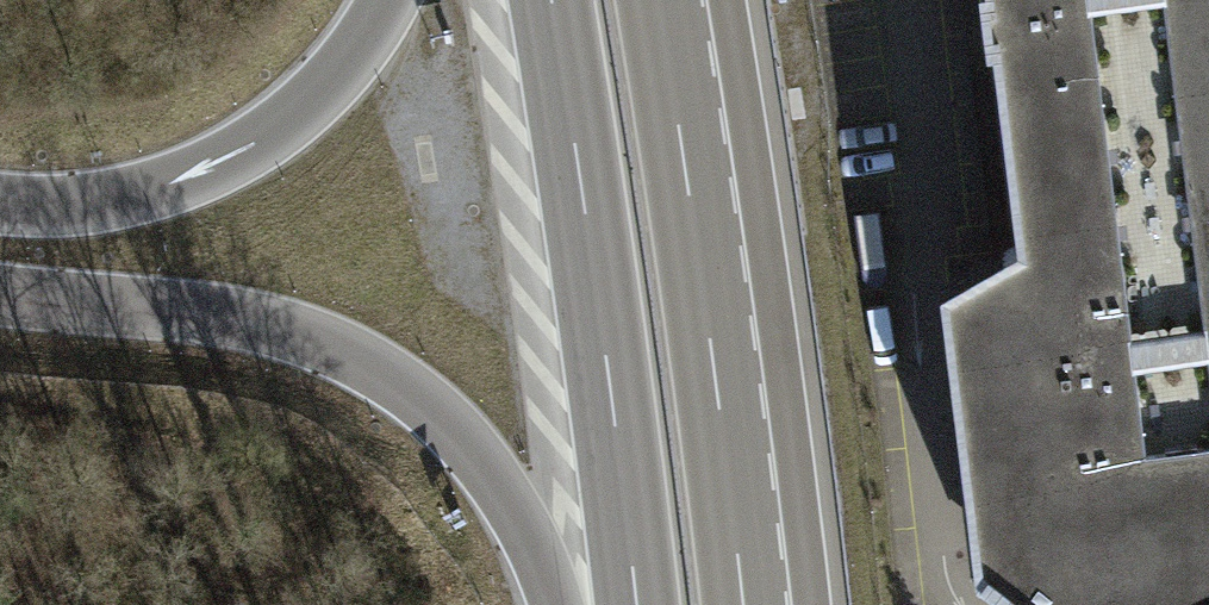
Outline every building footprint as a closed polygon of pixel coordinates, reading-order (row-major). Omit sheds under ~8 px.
[(1016,238),(939,282),(975,569),(1023,604),(1200,604),(1208,601),(1208,0),(987,0),(1016,238)]
